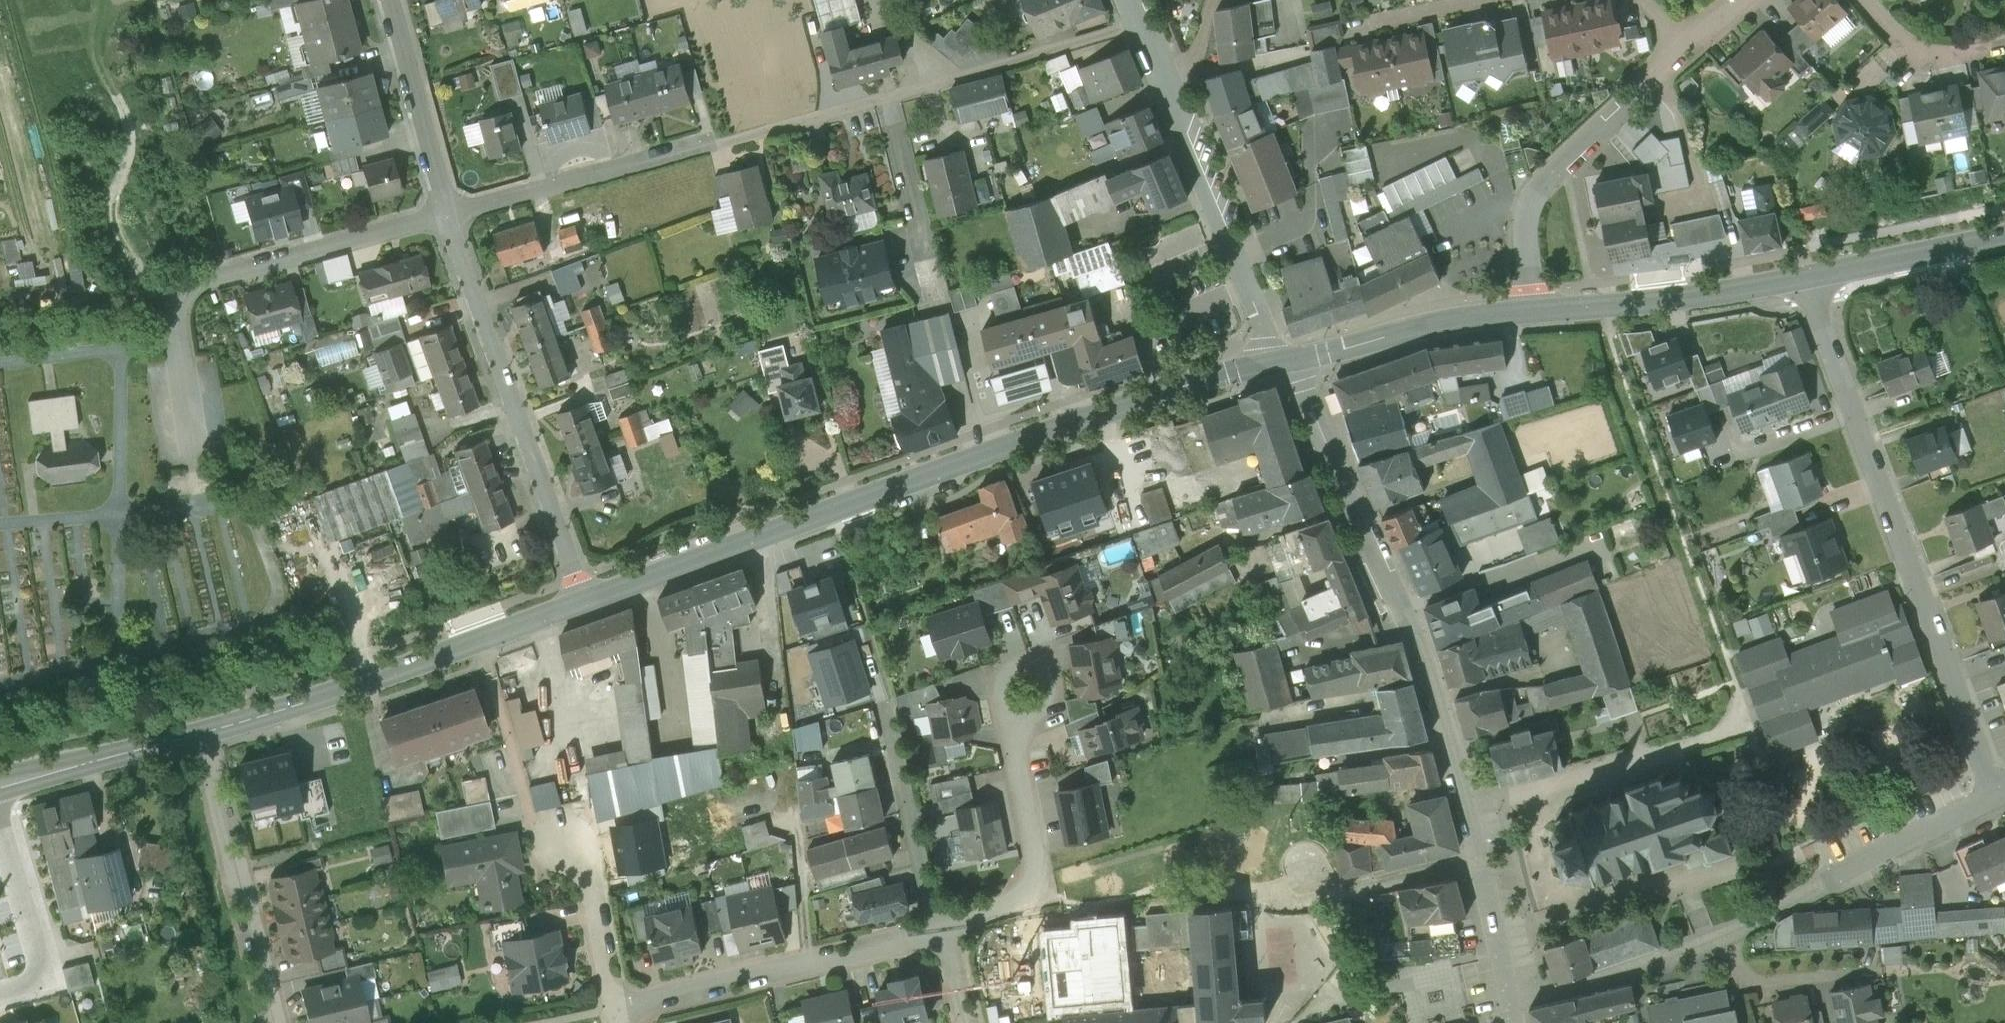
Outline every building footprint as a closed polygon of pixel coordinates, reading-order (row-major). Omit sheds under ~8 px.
[(270,11),(296,4),(295,3),(305,0),(267,0),(270,11)] [(295,3),(296,4),(304,33),(351,21),(345,0),(305,0),(295,3)] [(438,1),(442,15),(443,15),(483,4),(482,0),(438,0),(438,1)] [(510,11),(550,0),(507,0),(510,11)] [(812,95),(838,87),(823,33),(843,27),(861,22),(855,0),(786,0),(812,95)] [(1062,0),(1024,0),(1028,10),(1025,11),(1024,15),(1026,21),(1031,23),(1033,22),(1039,37),(1072,23),(1062,0)] [(1072,23),(1104,10),(1107,3),(1105,0),(1062,0),(1072,23)] [(1248,3),(1253,40),(1275,34),(1271,0),(1260,0),(1248,3)] [(1314,17),(1334,12),(1331,0),(1329,0),(1311,4),(1314,17)] [(1526,0),(1522,0),(1510,3),(1514,18),(1521,51),(1525,50),(1529,72),(1541,69),(1535,44),(1530,17),(1526,0)] [(1595,1),(1592,4),(1579,7),(1578,6),(1576,6),(1586,53),(1603,49),(1606,44),(1618,42),(1616,34),(1619,30),(1617,21),(1613,18),(1609,1),(1608,0),(1598,0),(1595,1)] [(1781,19),(1792,13),(1786,0),(1771,0),(1781,19)] [(1835,0),(1798,0),(1790,6),(1801,20),(1815,37),(1820,32),(1845,12),(1835,0)] [(438,1),(425,4),(431,27),(445,23),(443,15),(442,15),(438,1)] [(1248,3),(1216,10),(1223,61),(1254,55),(1253,40),(1248,3)] [(575,34),(588,30),(582,6),(569,9),(575,34)] [(1574,8),(1561,11),(1558,8),(1547,11),(1545,14),(1550,41),(1553,56),(1555,55),(1565,53),(1570,56),(1586,53),(1576,6),(1575,7),(1574,8)] [(1550,41),(1545,14),(1530,17),(1535,44),(1550,41)] [(1628,36),(1641,33),(1637,14),(1623,17),(1628,36)] [(508,46),(527,41),(521,18),(502,23),(508,46)] [(992,38),(968,18),(957,32),(952,29),(945,38),(938,33),(930,43),(951,61),(959,52),(965,57),(973,48),(979,53),(992,38)] [(1494,25),(1486,20),(1446,28),(1457,78),(1478,91),(1490,71),(1505,81),(1513,69),(1519,74),(1529,72),(1525,50),(1521,51),(1514,18),(1496,22),(1494,25)] [(1801,20),(1784,35),(1801,54),(1812,45),(1820,56),(1832,47),(1820,32),(1815,37),(1801,20)] [(351,21),(304,33),(311,63),(312,64),(327,60),(359,51),(351,21)] [(1340,21),(1308,28),(1313,49),(1335,45),(1338,45),(1343,35),(1340,21)] [(897,37),(849,50),(843,27),(823,33),(838,87),(891,73),(888,63),(903,59),(897,37)] [(1641,33),(1628,36),(1630,47),(1650,43),(1647,32),(1641,33)] [(1774,44),(1764,33),(1759,33),(1752,39),(1752,44),(1733,61),(1748,78),(1766,98),(1772,99),(1783,88),(1784,83),(1777,75),(1778,74),(1777,73),(1789,62),(1790,62),(1774,44)] [(1423,34),(1387,41),(1397,84),(1407,82),(1412,85),(1424,83),(1427,78),(1432,77),(1430,69),(1425,41),(1423,34)] [(1801,54),(1784,35),(1774,44),(1790,62),(1789,62),(1799,74),(1811,64),(1801,54)] [(1436,39),(1425,41),(1430,69),(1442,66),(1436,39)] [(1387,41),(1354,48),(1358,67),(1355,72),(1357,83),(1362,86),(1364,91),(1367,91),(1372,94),(1384,91),(1387,86),(1397,84),(1387,41)] [(1550,41),(1535,44),(1541,69),(1543,80),(1559,76),(1555,55),(1553,56),(1550,41)] [(1335,45),(1313,49),(1316,64),(1320,84),(1321,84),(1332,81),(1342,79),(1335,45)] [(1126,49),(1079,69),(1077,65),(1071,67),(1060,71),(1069,94),(1071,94),(1071,92),(1085,86),(1092,102),(1092,103),(1140,83),(1126,49)] [(1066,54),(1044,62),(1049,75),(1071,67),(1066,54)] [(1748,78),(1733,61),(1731,58),(1721,67),(1738,86),(1748,78)] [(327,60),(312,64),(311,63),(300,66),(304,79),(309,77),(330,72),(327,60)] [(1316,64),(1252,81),(1256,94),(1248,96),(1251,104),(1253,103),(1293,91),(1310,87),(1320,84),(1316,64)] [(681,65),(643,76),(653,111),(673,105),(673,106),(691,101),(690,95),(684,73),(681,65)] [(1980,73),(1982,85),(1987,108),(1989,118),(2004,115),(2004,119),(2004,68),(1980,73)] [(696,70),(684,73),(690,95),(702,92),(696,70)] [(1239,70),(1206,80),(1217,114),(1251,104),(1248,96),(1239,70)] [(369,74),(317,88),(325,118),(378,104),(369,74)] [(643,76),(605,87),(608,95),(614,117),(615,122),(634,117),(633,117),(653,111),(643,76)] [(1003,76),(952,90),(960,121),(1002,110),(1011,107),(1003,76)] [(304,79),(283,84),(287,98),(313,91),(309,77),(304,79)] [(1342,79),(1332,81),(1339,109),(1350,106),(1345,78),(1342,79)] [(520,80),(506,84),(512,105),(526,101),(520,80)] [(1332,81),(1321,84),(1328,111),(1339,109),(1332,81)] [(1970,83),(1956,86),(1961,109),(1975,106),(1971,87),(1970,83)] [(1320,84),(1310,87),(1317,113),(1328,111),(1321,84),(1320,84)] [(1982,85),(1971,87),(1975,106),(1976,111),(1987,108),(1982,85)] [(1085,86),(1071,92),(1071,94),(1078,108),(1092,102),(1085,86)] [(1956,86),(1934,90),(1943,136),(1966,132),(1961,109),(1956,86)] [(1310,87),(1293,91),(1301,120),(1317,113),(1310,87)] [(1934,90),(1911,95),(1916,119),(1921,141),(1943,136),(1934,90)] [(583,95),(541,107),(544,117),(550,139),(550,141),(592,130),(592,128),(584,99),(583,95)] [(608,95),(596,98),(602,120),(614,117),(608,95)] [(1911,95),(1897,98),(1902,121),(1916,119),(1911,95)] [(595,96),(584,99),(592,128),(603,125),(602,120),(596,98),(595,96)] [(1888,110),(1869,98),(1848,102),(1836,121),(1840,143),(1830,149),(1856,166),(1858,154),(1880,150),(1892,132),(1888,110)] [(1823,99),(1796,123),(1807,135),(1834,111),(1823,99)] [(1217,114),(1216,114),(1221,125),(1231,148),(1266,134),(1253,103),(1251,104),(1217,114)] [(378,104),(325,118),(333,148),(333,150),(351,145),(361,142),(362,144),(365,143),(365,141),(386,136),(378,104)] [(1149,106),(1105,124),(1114,144),(1120,158),(1120,159),(1164,141),(1149,106)] [(1011,107),(1002,110),(1005,123),(1015,121),(1011,107)] [(511,112),(481,121),(491,158),(521,149),(511,112)] [(544,117),(531,121),(537,143),(550,139),(544,117)] [(202,143),(221,130),(214,119),(195,132),(202,143)] [(1266,134),(1231,148),(1255,209),(1297,192),(1272,131),(1266,134)] [(1120,158),(1114,144),(1106,148),(1111,162),(1120,158)] [(351,145),(333,150),(333,148),(327,149),(331,163),(354,156),(351,145)] [(1343,151),(1346,163),(1369,157),(1366,145),(1343,151)] [(961,151),(929,160),(942,214),(978,205),(973,183),(970,184),(961,151)] [(1169,153),(1134,168),(1144,191),(1139,193),(1145,208),(1150,206),(1153,212),(1188,197),(1169,153)] [(358,171),(354,156),(331,163),(335,177),(351,173),(358,171)] [(1435,161),(1446,184),(1457,178),(1446,156),(1435,161)] [(1369,157),(1346,163),(1348,171),(1348,174),(1372,168),(1369,157)] [(393,160),(362,169),(363,170),(366,181),(370,199),(401,191),(393,160)] [(1425,167),(1436,189),(1446,184),(1435,161),(1425,167)] [(757,165),(728,173),(742,228),(773,221),(768,202),(765,202),(761,185),(762,185),(757,165)] [(1425,194),(1436,189),(1425,167),(1414,172),(1425,194)] [(1134,168),(1109,179),(1106,173),(1104,173),(1117,202),(1139,193),(1144,191),(1134,168)] [(1372,168),(1348,174),(1351,186),(1375,180),(1372,168)] [(1393,210),(1386,213),(1391,223),(1410,214),(1410,215),(1484,179),(1479,168),(1457,178),(1446,184),(1436,189),(1425,194),(1414,199),(1404,204),(1393,210)] [(363,170),(358,171),(351,173),(354,184),(366,181),(363,170)] [(1353,257),(1339,201),(1354,197),(1351,186),(1348,174),(1348,171),(1319,179),(1320,181),(1335,239),(1335,240),(1335,241),(1327,243),(1327,244),(1337,241),(1342,261),(1353,257)] [(867,175),(840,182),(837,172),(821,176),(833,219),(876,207),(867,175)] [(1414,172),(1404,177),(1414,199),(1425,194),(1414,172)] [(1104,173),(1057,194),(1064,222),(1065,224),(1117,202),(1104,173)] [(1646,173),(1595,184),(1611,261),(1652,252),(1650,241),(1666,238),(1662,221),(1646,225),(1641,201),(1652,198),(1646,173)] [(247,186),(256,239),(314,230),(305,177),(247,186)] [(1404,177),(1393,182),(1404,204),(1414,199),(1404,177)] [(1731,206),(1723,179),(1709,183),(1718,210),(1731,206)] [(1382,187),(1384,192),(1393,210),(1404,204),(1393,182),(1382,187)] [(1384,209),(1386,213),(1393,210),(1384,192),(1377,195),(1384,209)] [(1057,195),(1007,210),(1024,270),(1059,258),(1074,253),(1065,224),(1064,222),(1057,195)] [(1410,214),(1391,223),(1386,213),(1384,209),(1357,222),(1382,274),(1360,284),(1367,310),(1368,314),(1441,280),(1427,246),(1425,246),(1410,215),(1410,214)] [(1775,211),(1738,219),(1745,253),(1782,245),(1775,211)] [(1719,214),(1672,224),(1677,247),(1726,237),(1719,214)] [(536,222),(495,235),(505,265),(545,252),(536,222)] [(575,226),(558,232),(564,247),(581,241),(575,226)] [(1113,227),(1094,234),(1097,245),(1108,242),(1110,246),(1118,243),(1113,227)] [(1,241),(7,262),(20,259),(14,237),(1,241)] [(1337,241),(1327,244),(1332,264),(1342,261),(1337,241)] [(883,242),(856,249),(856,247),(843,250),(844,252),(817,259),(828,301),(842,298),(844,306),(883,296),(880,288),(894,285),(883,242)] [(1074,253),(1059,258),(1070,278),(1082,275),(1117,263),(1110,246),(1108,242),(1097,245),(1074,253)] [(1367,244),(1353,250),(1358,262),(1372,257),(1367,244)] [(1143,247),(1134,248),(1136,264),(1145,263),(1143,247)] [(347,254),(323,260),(329,283),(353,277),(347,254)] [(420,255),(358,273),(367,304),(368,304),(370,313),(372,323),(397,316),(406,313),(400,294),(429,285),(420,255)] [(1332,264),(1325,267),(1341,319),(1367,310),(1360,284),(1353,257),(1342,261),(1332,264)] [(32,272),(31,260),(15,261),(16,284),(45,283),(45,272),(32,272)] [(581,260),(572,264),(577,275),(585,272),(581,260)] [(1117,263),(1082,275),(1092,295),(1125,284),(1117,263)] [(1325,267),(1303,274),(1299,263),(1281,269),(1293,304),(1284,308),(1293,335),(1341,319),(1325,267)] [(572,264),(552,271),(557,283),(577,275),(572,264)] [(1022,310),(1011,273),(986,280),(997,317),(1022,310)] [(577,275),(557,283),(562,297),(582,289),(577,275)] [(289,282),(264,289),(262,293),(246,298),(255,329),(272,324),(277,327),(291,323),(294,318),(298,317),(291,290),(289,282)] [(972,285),(949,291),(955,312),(978,306),(972,285)] [(310,314),(302,287),(291,290),(298,317),(310,314)] [(541,291),(516,299),(519,306),(513,308),(527,347),(557,337),(547,309),(555,306),(554,304),(550,295),(543,297),(541,291)] [(547,309),(557,337),(568,333),(564,320),(571,318),(564,300),(554,304),(555,306),(547,309)] [(1098,341),(1086,301),(1065,307),(1075,342),(1079,355),(1122,339),(1120,334),(1098,341)] [(599,305),(582,311),(587,326),(604,319),(599,305)] [(1065,307),(982,330),(992,366),(1053,349),(1075,342),(1065,307)] [(949,313),(883,330),(899,394),(939,384),(965,377),(949,313)] [(397,316),(372,323),(368,325),(377,352),(406,343),(397,316)] [(604,319),(587,326),(597,353),(614,347),(604,319)] [(463,365),(449,326),(419,337),(421,342),(416,343),(411,351),(420,375),(429,372),(428,369),(430,368),(433,376),(463,365)] [(1800,327),(1782,334),(1793,363),(1794,363),(1811,357),(1800,327)] [(1678,335),(1638,350),(1654,392),(1694,376),(1678,335)] [(1079,355),(1078,355),(1088,387),(1142,368),(1132,336),(1122,339),(1079,355)] [(557,337),(527,347),(542,387),(572,376),(557,337)] [(1502,337),(1467,342),(1472,372),(1507,367),(1502,337)] [(318,365),(357,355),(353,338),(314,348),(318,365)] [(754,341),(736,347),(739,356),(758,350),(754,341)] [(1075,342),(1053,349),(1060,376),(1071,383),(1085,379),(1088,389),(1088,388),(1088,387),(1078,355),(1079,355),(1075,342)] [(1467,342),(1427,348),(1438,376),(1456,374),(1472,372),(1467,342)] [(806,380),(802,363),(789,366),(783,345),(770,348),(781,386),(782,391),(788,417),(819,409),(811,378),(806,380)] [(1923,347),(1878,364),(1890,395),(1934,378),(1923,347)] [(781,386),(770,348),(758,352),(770,394),(782,391),(781,386)] [(1427,348),(1333,381),(1345,411),(1394,392),(1408,388),(1425,381),(1438,376),(1427,348)] [(1048,361),(989,377),(997,406),(1056,389),(1048,361)] [(1720,361),(1702,367),(1709,385),(1726,378),(1720,361)] [(1793,363),(1767,373),(1770,381),(1771,381),(1784,415),(1809,405),(1794,363),(1793,363)] [(463,365),(433,376),(448,416),(478,405),(463,365)] [(1709,385),(1698,388),(1703,403),(1707,413),(1731,405),(1726,393),(1759,381),(1757,376),(1765,373),(1762,365),(1726,378),(1709,385)] [(624,370),(605,377),(609,387),(628,381),(624,370)] [(1765,373),(1757,376),(1759,381),(1726,393),(1731,405),(1740,431),(1784,415),(1771,381),(1770,381),(1767,373),(1765,373)] [(1456,374),(1438,376),(1448,405),(1475,401),(1473,388),(1459,390),(1456,374)] [(1425,381),(1408,388),(1410,391),(1411,391),(1416,408),(1432,401),(1425,381)] [(629,384),(610,391),(613,400),(632,393),(629,384)] [(939,384),(899,394),(905,415),(895,419),(906,451),(915,447),(916,449),(957,434),(939,384)] [(1275,385),(1240,397),(1242,404),(1203,417),(1218,465),(1258,452),(1269,487),(1306,475),(1275,385)] [(1488,386),(1473,388),(1475,401),(1490,399),(1488,386)] [(743,390),(729,405),(742,417),(756,402),(743,390)] [(1525,390),(1501,397),(1500,403),(1502,412),(1504,419),(1531,411),(1525,390)] [(1386,402),(1343,414),(1359,462),(1412,447),(1402,414),(1416,408),(1411,391),(1410,391),(1386,399),(1386,402)] [(74,395),(28,401),(32,433),(50,431),(51,443),(65,441),(63,429),(78,427),(74,395)] [(588,403),(558,414),(572,454),(602,443),(595,422),(608,418),(602,401),(588,403)] [(387,410),(391,421),(409,414),(406,403),(387,410)] [(1703,403),(1668,416),(1681,454),(1716,441),(1707,413),(1703,403)] [(638,412),(619,419),(625,435),(644,428),(638,412)] [(1502,412),(1490,415),(1492,425),(1500,422),(1504,421),(1504,419),(1502,412)] [(396,435),(419,427),(414,413),(409,414),(391,421),(396,435)] [(659,422),(663,432),(659,434),(667,457),(680,452),(668,419),(659,422)] [(644,428),(625,435),(630,448),(648,441),(647,438),(659,434),(663,432),(659,422),(644,428)] [(1492,425),(1463,434),(1469,450),(1482,487),(1519,475),(1500,422),(1492,425)] [(419,427),(396,435),(405,462),(428,454),(419,427)] [(1944,427),(1908,440),(1909,444),(1908,444),(1917,468),(1918,467),(1919,471),(1926,468),(1947,461),(1955,458),(1944,427)] [(610,450),(626,445),(623,434),(606,439),(610,450)] [(1460,434),(1433,442),(1409,450),(1410,450),(1414,461),(1436,454),(1438,460),(1469,450),(1463,434),(1460,434)] [(51,443),(46,443),(47,445),(50,445),(40,459),(41,472),(55,483),(52,483),(52,485),(88,480),(87,478),(84,479),(94,465),(93,452),(79,441),(82,441),(82,439),(65,441),(51,443)] [(484,441),(454,452),(468,491),(498,480),(484,441)] [(602,443),(572,454),(586,493),(616,483),(608,459),(602,443)] [(1409,450),(1359,464),(1377,507),(1425,489),(1414,461),(1410,450),(1409,450)] [(1805,453),(1771,466),(1786,507),(1820,494),(1805,453)] [(608,459),(616,483),(629,478),(620,455),(608,459)] [(1104,458),(1039,473),(1053,532),(1107,520),(1104,510),(1116,507),(1104,458)] [(1947,461),(1926,468),(1931,481),(1951,473),(1947,461)] [(1543,466),(1519,475),(1526,494),(1550,485),(1543,466)] [(1269,487),(1234,498),(1216,504),(1223,527),(1243,527),(1244,532),(1253,532),(1325,508),(1311,473),(1269,487)] [(1519,475),(1482,487),(1441,503),(1447,515),(1450,522),(1512,499),(1526,494),(1519,475)] [(1005,479),(980,488),(984,501),(937,519),(948,557),(969,550),(967,544),(1001,533),(1004,544),(1030,535),(1022,513),(1017,515),(1010,493),(1005,479)] [(424,507),(401,516),(409,539),(416,542),(423,539),(426,534),(447,526),(444,518),(474,508),(483,531),(513,520),(498,480),(468,491),(456,496),(424,507)] [(1163,485),(1139,494),(1151,524),(1174,515),(1163,485)] [(1979,503),(1980,505),(1979,505),(1984,519),(2004,512),(2004,506),(2001,495),(1979,503)] [(1512,499),(1450,522),(1461,545),(1519,523),(1512,499)] [(1430,502),(1412,507),(1420,525),(1447,515),(1441,503),(1430,502)] [(1979,503),(1945,516),(1946,517),(1947,517),(1955,539),(1954,539),(1959,554),(1971,549),(1992,541),(1993,541),(1993,539),(1991,540),(1984,519),(1979,505),(1980,505),(1979,503)] [(1412,507),(1382,519),(1395,547),(1401,545),(1424,534),(1420,525),(1412,507)] [(1797,516),(1770,526),(1775,540),(1783,537),(1782,536),(1801,529),(1797,516)] [(1801,529),(1782,536),(1783,537),(1789,554),(1798,551),(1808,580),(1847,566),(1846,565),(1844,565),(1834,537),(1836,536),(1829,518),(1801,529)] [(1330,519),(1280,536),(1294,577),(1325,566),(1325,565),(1345,558),(1346,558),(1330,519)] [(1172,521),(1132,535),(1140,559),(1180,542),(1172,521)] [(1424,534),(1401,545),(1423,594),(1461,577),(1439,528),(1424,534)] [(395,535),(361,537),(363,566),(397,564),(395,535)] [(1992,541),(1971,549),(1975,560),(1996,553),(1992,541)] [(1222,548),(1163,580),(1162,580),(1161,580),(1168,600),(1169,599),(1190,588),(1229,568),(1222,548)] [(1346,558),(1345,558),(1325,565),(1325,566),(1326,567),(1329,577),(1333,587),(1302,600),(1304,605),(1290,611),(1300,632),(1301,632),(1315,627),(1313,621),(1361,599),(1360,598),(1361,597),(1346,558)] [(1588,560),(1532,582),(1534,587),(1480,607),(1487,629),(1514,620),(1599,586),(1588,560)] [(801,566),(776,574),(778,596),(791,592),(790,592),(807,586),(801,566)] [(1076,567),(1041,579),(1037,568),(1025,572),(1034,595),(1044,591),(1054,622),(1091,609),(1088,603),(1091,598),(1089,592),(1084,589),(1076,567)] [(1329,577),(1326,567),(1279,584),(1277,593),(1266,601),(1276,617),(1290,611),(1304,605),(1302,600),(1333,587),(1329,577)] [(743,568),(696,585),(706,616),(703,617),(707,649),(734,645),(732,627),(748,624),(745,613),(755,610),(756,608),(756,606),(743,568)] [(1229,568),(1190,588),(1197,602),(1236,582),(1229,568)] [(1025,572),(1004,579),(1013,602),(1034,595),(1025,572)] [(803,630),(811,627),(845,616),(832,578),(807,586),(790,592),(791,592),(795,607),(791,608),(797,624),(800,623),(803,630)] [(1004,579),(973,589),(978,604),(979,604),(983,616),(1014,606),(1013,602),(1004,579)] [(696,585),(659,598),(670,630),(686,624),(690,654),(708,651),(707,649),(703,617),(706,616),(696,585)] [(1190,588),(1169,599),(1176,613),(1197,602),(1190,588)] [(1474,588),(1426,607),(1439,647),(1487,629),(1480,607),(1474,588)] [(1630,683),(1598,588),(1561,602),(1567,620),(1585,673),(1592,695),(1593,694),(1630,683)] [(1980,601),(1988,624),(1985,625),(1990,638),(1990,639),(2004,634),(2004,592),(1980,601)] [(1361,599),(1313,621),(1315,627),(1301,632),(1305,641),(1348,623),(1367,615),(1361,599)] [(1561,602),(1519,619),(1520,620),(1524,635),(1567,620),(1561,602)] [(978,604),(930,620),(941,656),(955,651),(956,655),(975,649),(974,645),(990,640),(983,616),(979,604),(978,604)] [(1877,623),(1798,653),(1798,652),(1787,656),(1780,639),(1737,655),(1773,753),(1817,737),(1806,707),(1897,673),(1899,681),(1925,671),(1901,605),(1875,615),(1878,623),(1876,623),(1877,623)] [(633,608),(597,621),(609,654),(623,649),(626,661),(640,657),(634,610),(633,608)] [(1766,610),(1731,622),(1735,634),(1752,628),(1754,634),(1772,628),(1766,610)] [(1286,637),(1300,632),(1290,611),(1276,617),(1286,637)] [(1129,613),(1094,625),(1097,639),(1098,641),(1115,638),(1116,639),(1133,636),(1129,613)] [(1367,615),(1348,623),(1350,634),(1372,629),(1367,615)] [(849,628),(845,616),(811,627),(815,640),(849,628)] [(1520,620),(1474,636),(1485,677),(1532,664),(1524,635),(1520,620)] [(597,621),(563,634),(569,668),(609,654),(597,621)] [(1990,639),(1990,638),(1987,639),(1991,651),(2004,645),(2004,634),(1990,639)] [(1474,636),(1440,648),(1451,686),(1485,677),(1474,636)] [(1084,644),(1072,646),(1078,677),(1075,681),(1077,690),(1081,693),(1081,696),(1108,691),(1111,687),(1120,685),(1115,657),(1119,657),(1116,639),(1115,638),(1098,641),(1097,639),(1086,641),(1084,644)] [(832,704),(869,692),(852,640),(811,654),(819,678),(822,677),(832,704)] [(1275,641),(1235,653),(1251,710),(1292,702),(1275,641)] [(1402,643),(1347,654),(1348,658),(1353,656),(1360,690),(1412,681),(1402,643)] [(734,645),(707,649),(708,651),(708,657),(710,672),(737,668),(734,645)] [(1348,658),(1305,669),(1312,698),(1360,690),(1353,656),(1348,658)] [(626,661),(618,663),(626,696),(645,692),(642,668),(640,657),(626,661)] [(708,657),(684,660),(695,752),(720,748),(716,719),(714,704),(710,672),(708,657)] [(737,668),(710,672),(714,704),(765,697),(760,664),(737,668)] [(655,666),(642,668),(645,692),(649,717),(662,715),(655,666)] [(1585,673),(1544,684),(1551,707),(1592,695),(1585,673)] [(1413,683),(1378,689),(1382,705),(1376,706),(1372,712),(1372,718),(1385,716),(1393,744),(1428,738),(1413,683)] [(1544,684),(1527,687),(1531,702),(1505,709),(1509,723),(1551,707),(1544,684)] [(1631,687),(1603,696),(1611,719),(1638,710),(1631,687)] [(471,690),(426,706),(442,751),(460,745),(459,741),(485,732),(471,690)] [(1499,690),(1482,692),(1455,701),(1465,736),(1509,723),(1505,709),(1499,690)] [(645,692),(626,696),(636,726),(649,722),(649,717),(645,692)] [(535,757),(518,696),(504,700),(521,760),(535,757)] [(765,697),(714,704),(716,719),(742,716),(742,717),(768,714),(765,697)] [(963,697),(943,701),(943,703),(931,705),(938,743),(971,736),(963,697)] [(977,705),(963,697),(971,736),(981,725),(977,705)] [(426,706),(381,721),(395,762),(422,753),(423,757),(442,751),(426,706)] [(1102,723),(1100,724),(1101,725),(1085,730),(1085,732),(1088,741),(1085,742),(1089,753),(1142,736),(1138,722),(1141,721),(1137,708),(1120,714),(1121,715),(1108,719),(1109,721),(1102,723)] [(1098,711),(1065,724),(1069,737),(1085,732),(1085,730),(1101,725),(1100,724),(1102,723),(1098,711)] [(742,716),(716,719),(720,748),(720,754),(746,751),(742,717),(742,716)] [(1372,718),(1308,729),(1313,756),(1393,744),(1385,716),(1372,718)] [(1542,722),(1529,726),(1529,728),(1512,733),(1514,739),(1491,745),(1502,783),(1555,769),(1555,768),(1562,766),(1549,718),(1541,721),(1542,722)] [(820,721),(793,729),(796,751),(824,748),(820,721)] [(654,759),(649,722),(636,726),(639,749),(641,762),(654,759)] [(1308,729),(1287,732),(1292,760),(1313,756),(1308,729)] [(1287,732),(1260,736),(1261,738),(1259,738),(1259,742),(1261,741),(1265,765),(1292,760),(1287,732)] [(654,759),(660,802),(724,783),(720,754),(720,748),(695,752),(654,759)] [(589,773),(641,762),(639,749),(585,761),(587,773),(589,773)] [(1431,750),(1385,757),(1386,764),(1391,790),(1440,783),(1431,750)] [(239,764),(252,819),(297,808),(301,807),(295,784),(287,753),(239,764)] [(870,754),(832,763),(839,795),(877,786),(870,754)] [(660,802),(654,759),(641,762),(589,773),(598,821),(660,803),(660,802)] [(1108,759),(1085,767),(1089,785),(1097,784),(1097,785),(1113,781),(1108,759)] [(1386,764),(1340,771),(1344,795),(1345,795),(1389,788),(1390,790),(1391,790),(1386,764)] [(797,768),(799,780),(823,777),(822,765),(797,768)] [(1340,771),(1333,772),(1331,775),(1331,776),(1334,798),(1345,797),(1345,795),(1344,795),(1340,771)] [(1661,772),(1659,777),(1630,787),(1625,785),(1624,787),(1629,789),(1630,792),(1612,799),(1611,794),(1608,795),(1610,799),(1593,805),(1592,801),(1589,802),(1591,806),(1574,812),(1573,807),(1570,808),(1572,813),(1571,813),(1571,814),(1556,819),(1557,822),(1560,821),(1562,825),(1556,827),(1554,831),(1556,839),(1550,841),(1551,846),(1558,843),(1565,864),(1558,866),(1560,870),(1566,868),(1567,869),(1568,869),(1571,875),(1573,875),(1574,879),(1581,882),(1593,878),(1594,879),(1595,879),(1596,883),(1599,883),(1597,879),(1614,873),(1615,877),(1618,876),(1616,872),(1633,866),(1634,870),(1637,870),(1635,865),(1653,859),(1654,862),(1652,867),(1654,868),(1656,863),(1683,854),(1685,859),(1686,859),(1689,866),(1704,861),(1704,862),(1708,864),(1711,863),(1713,859),(1731,852),(1724,831),(1715,834),(1712,824),(1714,823),(1711,819),(1716,808),(1721,809),(1721,807),(1716,806),(1712,795),(1716,792),(1714,790),(1711,793),(1700,789),(1701,783),(1698,783),(1698,788),(1686,792),(1687,786),(1691,785),(1690,782),(1685,784),(1680,778),(1682,774),(1679,773),(1678,778),(1662,783),(1661,778),(1663,773),(1661,772)] [(823,777),(799,780),(801,804),(832,796),(828,776),(823,777)] [(969,776),(935,783),(939,801),(972,791),(969,776)] [(1331,776),(1317,778),(1317,781),(1319,799),(1334,798),(1331,776)] [(484,777),(461,781),(466,805),(489,800),(484,777)] [(319,778),(295,784),(301,807),(297,808),(300,820),(328,813),(319,778)] [(1317,781),(1301,783),(1301,784),(1302,801),(1319,799),(1317,781)] [(554,782),(529,787),(536,811),(560,806),(554,782)] [(1089,785),(1058,792),(1068,842),(1086,838),(1086,839),(1089,839),(1089,838),(1107,834),(1097,785),(1097,784),(1089,785)] [(1301,784),(1274,786),(1275,803),(1302,801),(1301,784)] [(877,786),(839,795),(844,812),(847,829),(884,818),(877,786)] [(418,789),(381,797),(387,820),(423,813),(418,789)] [(972,791),(939,801),(941,813),(959,810),(958,808),(975,805),(972,791)] [(87,793),(60,800),(74,854),(76,859),(88,856),(81,831),(95,828),(87,793)] [(832,796),(801,804),(803,821),(844,812),(839,795),(832,796)] [(1418,836),(1452,827),(1444,797),(1410,806),(1418,836)] [(60,800),(34,806),(48,861),(74,854),(60,800)] [(466,805),(434,811),(440,838),(494,827),(489,800),(466,805)] [(975,805),(958,808),(959,810),(969,858),(979,856),(984,859),(989,858),(993,853),(1006,851),(996,801),(975,805)] [(766,820),(743,827),(747,842),(770,835),(766,820)] [(1371,820),(1344,820),(1341,839),(1369,842),(1371,820)] [(1458,849),(1452,827),(1418,836),(1401,838),(1399,829),(1394,830),(1393,821),(1371,820),(1369,842),(1371,871),(1372,871),(1458,849)] [(886,826),(845,838),(854,867),(864,864),(895,855),(886,826)] [(513,833),(441,848),(446,872),(475,867),(477,878),(483,908),(519,901),(513,871),(511,859),(518,857),(513,833)] [(1774,833),(1760,838),(1765,852),(1779,847),(1774,833)] [(1985,846),(1982,839),(1956,851),(1967,876),(1973,873),(1980,889),(2004,878),(2004,837),(1985,846)] [(845,838),(808,849),(816,879),(854,867),(845,838)] [(1341,839),(1332,838),(1341,878),(1371,871),(1369,842),(1341,839)] [(391,861),(387,844),(370,848),(374,865),(391,861)] [(88,856),(76,859),(87,903),(89,909),(121,901),(128,899),(115,849),(88,856)] [(74,854),(48,861),(61,910),(78,905),(87,903),(76,859),(74,854)] [(320,855),(293,862),(296,873),(312,869),(313,870),(323,868),(320,855)] [(518,857),(511,859),(513,871),(520,869),(518,857)] [(854,867),(816,879),(820,891),(868,877),(864,864),(854,867)] [(475,867),(446,872),(448,883),(477,878),(475,867)] [(318,881),(315,879),(313,870),(312,869),(296,873),(271,879),(268,883),(271,893),(275,895),(277,906),(322,895),(318,881)] [(1931,874),(1898,877),(1901,907),(1904,940),(1936,937),(1935,913),(1935,912),(1931,874)] [(883,876),(849,886),(852,898),(856,897),(855,896),(886,888),(883,876)] [(1456,879),(1399,890),(1408,925),(1430,921),(1453,918),(1466,916),(1456,879)] [(796,883),(774,888),(780,912),(798,909),(796,883)] [(886,888),(855,896),(856,897),(857,904),(854,909),(856,917),(862,921),(908,909),(902,884),(886,888)] [(774,888),(774,887),(751,893),(763,945),(787,939),(780,912),(774,888)] [(751,893),(727,898),(730,908),(735,932),(740,951),(763,945),(751,893)] [(322,895),(277,906),(274,907),(281,935),(284,934),(329,923),(322,895)] [(716,899),(702,903),(709,934),(722,931),(723,930),(718,911),(716,899)] [(121,901),(89,909),(94,930),(126,922),(121,901)] [(78,905),(61,910),(59,910),(62,921),(63,920),(81,916),(78,905)] [(692,905),(669,911),(682,965),(695,962),(693,953),(703,951),(692,905)] [(642,907),(630,910),(637,941),(650,938),(645,917),(642,907)] [(1194,944),(1200,1003),(1077,1014),(1063,1015),(1064,1022),(1181,1022),(1201,1020),(1201,1022),(1233,1022),(1267,1020),(1264,997),(1239,999),(1231,907),(1147,914),(1150,948),(1194,944)] [(1901,907),(1869,909),(1872,942),(1904,940),(1901,907)] [(1935,913),(1936,937),(1990,934),(1994,945),(2004,943),(2004,918),(2004,907),(1935,913)] [(718,911),(723,930),(722,931),(723,934),(735,932),(730,908),(718,911)] [(1869,909),(1793,914),(1797,947),(1872,942),(1869,909)] [(669,911),(645,917),(650,938),(656,962),(666,960),(668,968),(682,965),(669,911)] [(1647,912),(1583,934),(1595,969),(1659,947),(1647,912)] [(523,914),(489,921),(495,951),(503,949),(502,942),(528,938),(523,914)] [(1793,914),(1778,922),(1775,926),(1774,931),(1776,949),(1797,947),(1793,914)] [(1438,955),(1461,953),(1453,918),(1430,921),(1434,941),(1437,954),(1438,955)] [(329,923),(284,934),(286,945),(284,948),(287,958),(290,960),(315,954),(332,950),(332,949),(330,940),(332,936),(329,923)] [(528,938),(502,942),(503,949),(512,991),(566,980),(564,966),(566,966),(568,962),(567,957),(564,955),(561,956),(557,932),(528,938)] [(1565,940),(1545,947),(1556,982),(1595,969),(1583,934),(1565,940)] [(1411,957),(1437,954),(1434,941),(1410,943),(1411,957)] [(342,946),(332,949),(332,950),(315,954),(320,974),(344,968),(347,968),(342,946)] [(1905,946),(1885,947),(1886,964),(1906,963),(1905,946)] [(87,961),(74,965),(80,988),(93,984),(87,961)] [(347,968),(344,968),(347,980),(357,978),(358,981),(375,976),(372,962),(347,968)] [(74,965),(61,968),(67,991),(80,988),(74,965)] [(455,966),(427,973),(432,990),(459,984),(455,966)] [(892,981),(893,987),(879,990),(882,1004),(887,1022),(904,1022),(929,1017),(918,974),(892,981)] [(347,980),(303,991),(308,1014),(363,1001),(358,981),(357,978),(347,980)] [(1631,984),(1596,994),(1602,1014),(1636,1006),(1631,984)] [(1830,992),(1837,1022),(1878,1022),(1876,1016),(1883,1015),(1879,997),(1872,999),(1869,984),(1830,992)] [(1677,1000),(1676,997),(1666,999),(1667,1002),(1648,1006),(1652,1022),(1738,1022),(1735,1008),(1730,1009),(1726,990),(1677,1000)] [(807,1002),(809,1013),(806,1014),(806,1020),(807,1022),(853,1022),(845,992),(807,1002)] [(1530,1009),(1533,1022),(1586,1022),(1585,1019),(1602,1014),(1596,994),(1530,1009)] [(1774,1004),(1778,1021),(1777,1022),(1811,1022),(1809,1013),(1806,998),(1774,1004)] [(308,1014),(311,1022),(368,1022),(368,1021),(363,1001),(308,1014)] [(862,1009),(865,1022),(887,1022),(882,1004),(862,1009)] [(1809,1013),(1811,1022),(1823,1022),(1821,1011),(1809,1013)] [(806,1014),(789,1019),(790,1022),(807,1022),(806,1020),(806,1014)]
